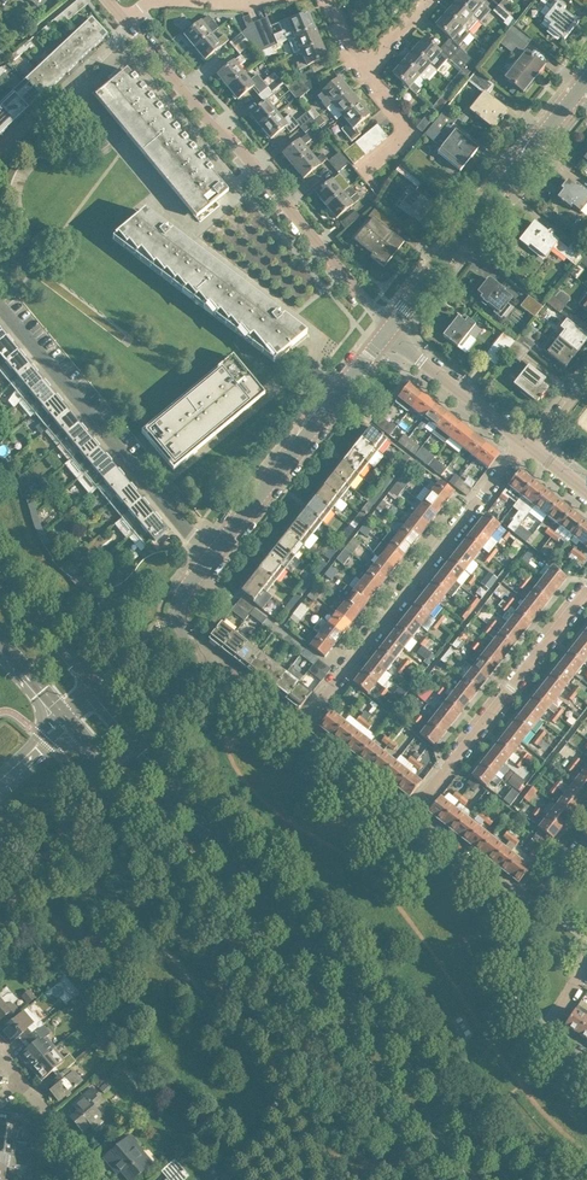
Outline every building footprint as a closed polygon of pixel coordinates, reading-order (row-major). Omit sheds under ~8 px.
[(1,10),(8,0),(0,0),(0,9),(1,10)] [(457,2),(477,21),(480,23),(486,16),(490,11),(479,0),(459,0),(457,2)] [(503,0),(498,6),(510,16),(514,11),(503,0)] [(551,12),(544,20),(551,25),(549,27),(564,40),(578,22),(563,10),(565,8),(558,2),(560,0),(538,0),(540,2),(539,3),(551,12)] [(457,2),(446,14),(467,33),(477,21),(457,2)] [(71,6),(62,13),(68,20),(68,19),(76,12),(71,6)] [(510,16),(498,6),(493,11),(505,22),(510,16)] [(68,20),(62,13),(53,21),(57,25),(65,18),(67,20),(68,20)] [(266,17),(260,20),(271,47),(289,40),(315,29),(308,14),(289,22),(288,19),(279,23),(283,32),(274,36),(266,17)] [(469,34),(467,33),(446,14),(436,26),(459,46),(469,34)] [(170,35),(181,28),(174,16),(163,23),(170,35)] [(195,48),(211,35),(211,34),(218,28),(208,16),(184,36),(195,48)] [(94,48),(102,40),(107,36),(107,35),(98,26),(97,24),(92,19),(78,31),(94,48)] [(253,23),(265,50),(271,47),(260,20),(253,23)] [(241,33),(246,39),(251,45),(258,53),(265,50),(253,23),(254,26),(247,28),(241,33)] [(52,29),(48,25),(40,32),(43,36),(52,29)] [(523,51),(531,40),(514,26),(505,37),(523,51)] [(315,29),(289,40),(295,54),(302,51),(321,43),(315,29)] [(94,48),(78,31),(65,43),(81,60),(89,52),(94,48)] [(235,49),(246,39),(241,33),(230,43),(235,49)] [(211,35),(195,48),(205,60),(229,41),(224,35),(217,41),(211,35)] [(239,54),(251,45),(246,39),(235,49),(239,54)] [(448,59),(425,39),(414,51),(430,66),(437,72),(448,59)] [(29,41),(20,48),(24,52),(32,45),(29,41)] [(65,44),(52,56),(67,73),(68,72),(76,65),(80,60),(81,60),(65,43),(65,44)] [(327,58),(321,43),(302,51),(305,60),(296,63),(299,70),(327,58)] [(24,52),(20,48),(12,56),(15,60),(24,52)] [(460,49),(455,55),(467,65),(472,59),(460,49)] [(420,77),(430,66),(414,51),(403,63),(420,77)] [(505,78),(523,93),(544,66),(526,52),(505,78)] [(472,70),(467,65),(455,55),(450,60),(469,75),(472,70)] [(52,56),(39,68),(54,85),(55,85),(63,77),(67,73),(52,56)] [(217,75),(228,88),(244,74),(239,67),(245,62),(241,56),(217,75)] [(414,84),(420,77),(403,63),(393,74),(409,88),(416,95),(421,90),(414,84)] [(54,85),(39,68),(38,68),(26,80),(25,81),(41,97),(54,85)] [(127,70),(124,73),(120,69),(108,78),(109,79),(112,83),(95,97),(196,219),(228,192),(127,70)] [(476,70),(468,81),(483,93),(468,111),(472,114),(475,117),(479,119),(484,123),(492,129),(490,132),(492,130),(493,130),(501,120),(501,121),(503,118),(508,111),(507,111),(509,108),(507,110),(488,95),(495,86),(476,70)] [(244,74),(228,88),(238,100),(248,92),(251,89),(252,88),(254,87),(260,95),(268,89),(268,88),(263,83),(257,75),(250,81),(244,74)] [(269,78),(263,83),(268,88),(274,83),(269,78)] [(284,84),(279,79),(274,83),(268,89),(272,94),(284,84)] [(328,110),(333,105),(350,91),(339,79),(316,98),(320,104),(322,102),(328,110)] [(288,89),(293,95),(305,85),(300,80),(288,89)] [(28,110),(28,109),(36,102),(41,98),(41,97),(25,81),(13,93),(12,93),(28,110)] [(305,85),(293,95),(297,101),(313,88),(309,83),(305,85)] [(260,107),(250,115),(261,127),(277,113),(271,107),(278,101),(273,94),(272,94),(268,89),(260,95),(266,102),(264,103),(264,104),(260,107)] [(447,90),(442,96),(448,101),(453,95),(447,90)] [(360,104),(350,91),(333,105),(344,117),(360,104)] [(12,93),(0,104),(0,106),(15,122),(23,114),(28,110),(12,93)] [(438,113),(448,101),(442,96),(432,109),(438,113)] [(370,115),(360,104),(344,117),(349,123),(342,129),(352,141),(361,134),(355,127),(370,115)] [(1,134),(15,122),(0,106),(0,133),(1,134)] [(432,126),(425,135),(442,148),(438,153),(460,171),(463,168),(475,153),(478,149),(456,130),(452,135),(447,131),(458,118),(446,108),(432,126)] [(277,113),(261,127),(271,140),(285,127),(290,133),(299,126),(296,122),(294,120),(290,114),(283,120),(277,113)] [(296,122),(299,126),(300,128),(312,118),(307,113),(296,122)] [(462,115),(459,119),(465,123),(468,119),(462,115)] [(320,116),(314,121),(316,124),(319,127),(325,122),(320,116)] [(312,118),(300,128),(305,133),(316,124),(314,121),(312,118)] [(377,125),(372,129),(382,141),(387,137),(377,125)] [(376,146),(382,141),(372,129),(366,134),(376,146)] [(370,151),(376,146),(366,134),(361,138),(370,151)] [(283,154),(293,167),(310,153),(304,146),(311,140),(307,135),(283,154)] [(365,155),(370,151),(361,138),(355,143),(365,155)] [(340,148),(344,152),(350,147),(346,143),(340,148)] [(360,160),(365,155),(355,143),(350,147),(360,160)] [(354,164),(360,160),(350,147),(344,152),(354,164)] [(328,162),(333,167),(345,157),(340,152),(328,162)] [(310,153),(293,167),(304,179),(327,159),(323,154),(316,160),(310,153)] [(350,163),(345,157),(333,167),(338,173),(350,163)] [(422,182),(401,165),(396,170),(413,184),(405,194),(407,196),(400,206),(399,208),(412,219),(414,217),(420,222),(433,206),(415,192),(422,182)] [(316,194),(326,206),(350,187),(340,174),(316,194)] [(577,184),(575,186),(567,180),(561,189),(563,191),(556,199),(563,204),(564,202),(571,208),(573,206),(580,212),(586,204),(586,192),(577,184)] [(366,194),(371,189),(366,183),(361,188),(366,194)] [(360,199),(350,187),(326,206),(336,219),(360,199)] [(356,243),(372,255),(370,258),(384,268),(395,254),(404,243),(385,228),(392,219),(380,210),(372,220),(376,223),(370,231),(369,231),(368,232),(359,244),(357,242),(356,243)] [(340,223),(345,229),(360,217),(355,211),(340,223)] [(165,232),(168,229),(146,212),(145,212),(142,215),(115,238),(113,240),(274,362),(275,362),(276,361),(290,349),(292,351),(309,336),(284,318),(281,320),(277,317),(280,315),(172,233),(169,235),(165,232)] [(579,261),(586,251),(586,247),(576,238),(567,249),(552,238),(553,235),(553,234),(553,233),(553,232),(552,232),(551,231),(550,231),(549,231),(549,232),(548,232),(548,233),(534,222),(519,241),(519,242),(529,249),(531,246),(545,258),(552,249),(574,266),(575,266),(579,261)] [(579,261),(586,268),(586,251),(579,261)] [(517,302),(504,292),(505,291),(490,278),(489,280),(489,279),(488,279),(477,292),(482,296),(480,298),(504,317),(517,302)] [(564,307),(570,300),(557,290),(551,297),(564,307)] [(533,318),(541,308),(528,297),(520,308),(533,318)] [(546,303),(559,314),(564,307),(551,297),(546,303)] [(585,297),(579,305),(586,312),(586,298),(585,297)] [(458,317),(443,336),(448,340),(447,341),(449,342),(450,341),(465,354),(476,340),(468,334),(475,325),(474,324),(471,322),(467,319),(464,322),(458,317)] [(559,338),(577,353),(586,340),(586,336),(566,320),(560,328),(564,331),(559,338)] [(8,336),(6,337),(0,330),(0,343),(8,336)] [(485,356),(496,365),(514,343),(503,334),(485,356)] [(522,334),(517,341),(529,351),(535,344),(522,334)] [(21,351),(20,351),(19,352),(12,344),(13,342),(8,336),(0,343),(0,368),(21,351)] [(565,367),(577,353),(559,338),(554,345),(549,341),(543,349),(565,367)] [(529,351),(517,341),(508,353),(520,363),(529,351)] [(0,368),(0,372),(11,385),(33,366),(31,367),(24,359),(26,357),(21,351),(0,368)] [(265,395),(262,392),(259,388),(251,378),(236,361),(233,357),(172,407),(141,433),(156,450),(173,471),(265,395)] [(14,394),(9,401),(14,407),(23,399),(45,381),(45,380),(43,382),(36,373),(38,372),(33,366),(11,385),(17,392),(14,394)] [(540,382),(544,378),(528,366),(513,385),(537,403),(540,399),(541,400),(543,397),(542,397),(548,388),(540,382)] [(45,381),(23,399),(35,414),(58,396),(57,395),(56,397),(49,388),(50,387),(45,381)] [(409,384),(398,398),(395,402),(408,412),(411,408),(422,394),(409,384)] [(422,394),(411,408),(424,418),(435,404),(422,394)] [(35,414),(35,415),(47,429),(48,429),(70,410),(68,412),(61,403),(63,402),(58,396),(35,414)] [(448,414),(435,404),(424,418),(437,428),(448,414)] [(48,429),(60,444),(82,425),(80,426),(74,418),(75,417),(70,410),(48,429)] [(437,428),(432,434),(445,444),(450,438),(461,424),(448,414),(437,428)] [(394,429),(381,419),(376,426),(389,435),(394,429)] [(461,424),(450,438),(463,448),(474,434),(461,424)] [(60,444),(72,459),(95,440),(94,440),(93,441),(86,433),(87,431),(82,425),(60,444)] [(387,440),(374,429),(371,427),(362,438),(378,451),(387,440)] [(487,444),(474,434),(463,448),(475,458),(487,444)] [(398,442),(402,446),(408,438),(403,435),(398,442)] [(362,438),(352,450),(369,463),(374,467),(383,455),(378,451),(362,438)] [(408,438),(402,446),(415,455),(419,450),(411,444),(412,442),(408,438)] [(77,480),(107,455),(105,456),(98,448),(100,446),(95,440),(72,459),(65,465),(77,479),(77,480)] [(475,458),(488,468),(499,454),(487,444),(475,458)] [(422,447),(419,450),(415,455),(428,466),(434,458),(435,457),(422,447)] [(369,463),(352,450),(343,462),(359,475),(369,463)] [(405,454),(395,465),(401,470),(410,458),(405,454)] [(97,488),(119,470),(119,469),(117,471),(110,462),(112,461),(107,455),(77,480),(89,494),(97,488)] [(6,457),(3,460),(0,462),(3,466),(9,461),(6,457)] [(434,458),(428,466),(441,476),(447,468),(434,458)] [(6,469),(8,468),(9,467),(12,465),(9,461),(3,466),(6,469)] [(418,471),(421,467),(414,461),(411,465),(418,471)] [(343,462),(334,474),(350,486),(359,475),(343,462)] [(395,465),(390,473),(395,477),(401,470),(395,465)] [(97,488),(97,489),(109,503),(132,485),(131,484),(130,486),(123,477),(124,476),(119,470),(97,488)] [(520,471),(500,497),(506,502),(509,498),(515,503),(533,480),(520,471)] [(405,472),(397,483),(404,489),(412,478),(405,472)] [(350,486),(334,474),(326,484),(325,486),(341,498),(350,486)] [(455,475),(449,482),(454,486),(460,478),(455,475)] [(386,477),(380,485),(385,489),(391,481),(386,477)] [(460,478),(454,486),(457,489),(467,496),(471,490),(462,482),(463,481),(460,478)] [(545,491),(533,480),(515,503),(512,507),(518,511),(512,519),(513,520),(506,527),(513,532),(527,514),(545,491)] [(440,481),(431,492),(445,503),(454,492),(440,481)] [(400,493),(404,489),(397,483),(393,487),(400,493)] [(34,484),(29,488),(32,492),(38,487),(34,484)] [(109,503),(122,518),(144,499),(142,501),(135,492),(137,491),(132,485),(109,503)] [(325,486),(316,497),(331,510),(341,498),(325,486)] [(373,505),(382,493),(377,489),(368,501),(373,505)] [(545,491),(527,514),(540,524),(546,516),(558,501),(545,491)] [(422,503),(437,514),(445,503),(431,492),(422,503)] [(331,510),(316,497),(306,509),(322,522),(331,510)] [(122,518),(114,524),(126,539),(134,533),(156,514),(154,515),(148,507),(149,506),(144,499),(122,518)] [(383,500),(380,505),(387,510),(390,506),(383,500)] [(368,501),(362,508),(367,512),(373,505),(368,501)] [(571,511),(558,501),(546,516),(559,526),(571,511)] [(414,514),(428,525),(437,514),(422,503),(414,514)] [(384,514),(387,510),(380,505),(376,509),(384,514)] [(306,509),(297,521),(313,533),(322,522),(306,509)] [(559,526),(555,532),(561,537),(560,538),(567,544),(572,536),(584,521),(571,511),(559,526)] [(38,518),(37,513),(32,517),(33,521),(35,526),(37,531),(39,536),(44,533),(42,528),(41,525),(40,525),(40,523),(39,520),(38,518)] [(359,513),(353,520),(358,524),(364,517),(359,513)] [(150,546),(154,542),(155,543),(168,532),(167,530),(160,522),(161,520),(156,514),(134,533),(146,547),(147,548),(150,546)] [(414,514),(405,525),(419,537),(428,525),(414,514)] [(486,515),(477,526),(492,537),(498,542),(501,537),(506,540),(511,534),(500,526),(486,515)] [(289,530),(287,533),(304,545),(313,533),(297,521),(289,530)] [(584,521),(572,536),(585,546),(586,544),(586,523),(584,521)] [(366,523),(362,527),(369,533),(373,529),(366,523)] [(343,533),(348,537),(354,529),(349,524),(343,533)] [(397,536),(411,547),(419,537),(405,525),(397,536)] [(468,537),(483,548),(492,537),(477,526),(468,537)] [(366,537),(369,533),(362,527),(359,532),(366,537)] [(545,532),(551,537),(555,532),(549,527),(545,532)] [(524,529),(518,537),(525,543),(532,535),(524,529)] [(390,531),(382,542),(402,558),(411,547),(397,536),(390,531)] [(561,537),(555,532),(551,537),(557,542),(561,537)] [(282,540),(278,544),(295,557),(304,545),(287,533),(282,540)] [(340,536),(333,545),(339,549),(345,540),(340,536)] [(483,548),(468,537),(459,548),(474,560),(483,548)] [(351,542),(345,549),(352,555),(358,547),(351,542)] [(382,542),(373,553),(380,558),(394,569),(402,558),(382,542)] [(295,557),(278,544),(272,552),(269,556),(285,569),(295,557)] [(81,545),(76,549),(79,553),(85,549),(81,545)] [(494,547),(489,553),(494,557),(498,550),(495,548),(494,547)] [(324,556),(329,561),(336,552),(331,548),(324,556)] [(474,560),(459,548),(451,559),(465,571),(474,560)] [(571,553),(568,556),(574,561),(580,553),(574,548),(570,552),(571,553)] [(344,566),(352,555),(345,549),(336,560),(344,566)] [(528,549),(520,559),(526,564),(535,554),(528,549)] [(554,552),(547,560),(551,563),(558,555),(554,552)] [(494,557),(489,553),(484,559),(489,563),(494,557)] [(580,553),(574,561),(580,566),(586,558),(580,553)] [(260,568),(265,573),(276,581),(282,573),(285,569),(269,556),(260,568)] [(371,569),(385,581),(394,569),(380,558),(374,564),(371,561),(367,566),(371,569)] [(442,570),(444,573),(457,582),(464,573),(465,571),(451,559),(442,570)] [(318,576),(320,573),(327,564),(322,560),(313,572),(318,576)] [(543,577),(558,589),(566,578),(551,566),(547,573),(543,577)] [(331,567),(328,571),(335,576),(338,573),(339,572),(331,567)] [(255,575),(251,580),(267,593),(276,581),(265,573),(260,568),(255,575)] [(362,580),(376,591),(385,581),(371,569),(368,573),(362,580)] [(442,570),(433,582),(448,593),(452,597),(461,586),(457,582),(444,573),(442,570)] [(332,581),(335,576),(328,571),(325,575),(332,581)] [(312,573),(306,579),(312,584),(318,576),(313,572),(312,573)] [(487,574),(480,582),(489,589),(495,580),(487,574)] [(524,580),(528,584),(533,578),(528,574),(524,580)] [(76,575),(72,578),(71,578),(70,579),(73,583),(79,578),(76,575)] [(471,575),(466,581),(471,585),(476,579),(471,575)] [(549,600),(558,589),(543,577),(534,589),(549,600)] [(76,586),(80,584),(80,583),(82,582),(79,578),(73,583),(76,586)] [(267,593),(251,580),(250,580),(250,581),(245,586),(244,588),(241,592),(257,605),(267,593)] [(362,580),(353,591),(368,602),(376,591),(362,580)] [(528,584),(524,580),(519,586),(523,590),(528,584)] [(448,593),(433,582),(424,593),(439,604),(448,593)] [(294,595),(299,599),(309,587),(303,583),(294,595)] [(345,602),(359,613),(368,602),(353,591),(348,586),(339,597),(345,602)] [(314,589),(311,593),(318,599),(321,594),(314,589)] [(534,589),(525,600),(540,611),(549,600),(534,589)] [(314,603),(318,599),(311,593),(307,597),(314,603)] [(424,593),(415,604),(430,616),(439,604),(424,593)] [(290,611),(299,599),(294,595),(285,607),(290,611)] [(471,611),(480,600),(475,596),(466,608),(471,611)] [(506,603),(511,606),(515,600),(511,597),(506,603)] [(250,614),(251,613),(254,609),(241,598),(237,604),(250,614)] [(502,600),(498,605),(502,608),(501,609),(506,613),(511,606),(506,603),(502,600)] [(516,611),(531,623),(540,611),(525,600),(516,611)] [(350,624),(359,613),(345,602),(336,613),(350,624)] [(237,604),(231,610),(245,621),(250,614),(237,604)] [(415,604),(407,615),(421,627),(430,616),(415,604)] [(516,611),(511,606),(506,613),(502,618),(508,622),(522,634),(531,623),(516,611)] [(290,611),(285,607),(275,619),(281,623),(290,611)] [(471,611),(466,608),(460,615),(465,619),(471,611)] [(250,614),(249,615),(262,624),(263,623),(266,618),(254,609),(251,613),(250,614)] [(297,611),(294,615),(301,621),(304,616),(297,611)] [(336,613),(328,624),(342,635),(350,624),(336,613)] [(436,620),(440,624),(445,618),(440,614),(436,620)] [(297,625),(301,621),(294,615),(290,619),(297,625)] [(407,615),(398,627),(412,638),(421,627),(407,615)] [(277,634),(280,629),(266,618),(263,623),(277,634)] [(313,630),(319,635),(333,646),(342,635),(328,624),(322,619),(313,630)] [(488,625),(513,645),(522,634),(508,622),(503,628),(497,624),(498,623),(493,619),(488,625)] [(440,624),(436,620),(431,626),(435,630),(440,624)] [(222,650),(235,634),(221,623),(208,640),(217,646),(222,650)] [(505,656),(513,645),(488,625),(483,631),(488,635),(489,634),(495,639),(490,645),(505,656)] [(398,627),(389,638),(404,649),(412,638),(398,627)] [(277,634),(288,643),(292,638),(280,629),(277,634)] [(578,641),(586,648),(586,630),(578,641)] [(247,643),(235,634),(222,650),(229,656),(234,660),(247,643)] [(310,646),(325,657),(333,646),(319,635),(310,646)] [(423,636),(418,642),(423,646),(427,640),(423,636)] [(288,643),(302,653),(305,649),(292,638),(288,643)] [(389,638),(380,649),(395,661),(404,649),(389,638)] [(458,638),(452,645),(456,649),(462,641),(458,638)] [(475,641),(471,648),(475,651),(480,645),(475,641)] [(569,652),(583,663),(586,659),(586,648),(578,641),(569,652)] [(234,660),(247,670),(260,654),(247,643),(234,660)] [(481,656),(496,668),(505,656),(490,645),(481,656)] [(380,649),(371,660),(386,672),(395,661),(380,649)] [(449,649),(440,660),(444,663),(453,652),(449,649)] [(569,652),(560,664),(574,675),(583,663),(569,652)] [(424,662),(428,666),(436,656),(431,653),(424,662)] [(259,679),(272,663),(260,654),(247,670),(259,679)] [(481,656),(472,667),(487,679),(496,668),(481,656)] [(326,675),(331,669),(318,659),(314,663),(313,665),(326,675)] [(405,659),(400,665),(405,669),(410,662),(405,659)] [(371,660),(362,672),(377,683),(382,687),(391,676),(386,672),(371,660)] [(286,674),(272,663),(259,679),(273,690),(286,674)] [(560,664),(551,675),(566,686),(574,675),(560,664)] [(308,671),(321,681),(326,675),(313,665),(308,671)] [(405,669),(400,665),(395,671),(400,675),(405,669)] [(478,690),(487,679),(472,667),(463,678),(478,690)] [(286,674),(273,690),(286,700),(299,684),(302,679),(290,669),(286,674)] [(377,683),(362,672),(354,683),(368,694),(377,683)] [(551,675),(543,686),(557,697),(566,686),(551,675)] [(463,678),(455,690),(469,701),(478,690),(463,678)] [(311,694),(299,684),(286,700),(286,701),(293,706),(298,710),(311,694)] [(572,691),(576,694),(581,688),(577,685),(572,691)] [(435,692),(440,696),(445,690),(440,686),(435,692)] [(552,703),(557,697),(543,686),(534,697),(548,708),(554,713),(559,717),(564,711),(559,707),(558,708),(552,703)] [(387,691),(383,687),(378,693),(382,697),(387,691)] [(401,688),(394,696),(400,701),(407,693),(401,688)] [(461,712),(469,701),(455,690),(446,701),(461,712)] [(572,691),(567,697),(572,701),(576,694),(572,691)] [(539,720),(548,708),(534,697),(525,708),(539,720)] [(340,701),(336,705),(343,710),(346,706),(340,701)] [(446,701),(437,712),(452,724),(461,712),(446,701)] [(525,708),(516,720),(530,731),(539,720),(525,708)] [(331,711),(319,727),(332,737),(344,722),(348,716),(342,711),(337,716),(331,711)] [(359,716),(355,721),(361,726),(365,721),(369,716),(363,712),(359,717),(359,716)] [(428,723),(443,735),(452,724),(437,712),(428,723)] [(554,723),(559,717),(554,713),(549,719),(554,723)] [(434,746),(443,735),(428,723),(422,719),(418,715),(413,721),(418,725),(418,724),(424,728),(419,734),(434,746)] [(516,720),(507,731),(522,742),(530,731),(516,720)] [(371,726),(365,721),(361,726),(367,731),(371,726)] [(332,737),(345,747),(357,732),(344,722),(332,737)] [(537,736),(541,739),(546,733),(541,729),(537,736)] [(507,731),(499,742),(513,753),(522,742),(507,731)] [(345,747),(358,757),(370,742),(357,732),(345,747)] [(541,739),(537,736),(532,742),(536,745),(541,739)] [(381,741),(387,746),(391,741),(385,737),(381,741)] [(397,746),(391,741),(387,746),(393,751),(397,746)] [(358,757),(371,767),(383,752),(370,742),(358,757)] [(499,742),(490,753),(504,764),(508,759),(514,764),(519,758),(513,753),(499,742)] [(371,767),(384,777),(395,762),(383,752),(371,767)] [(519,758),(524,762),(528,756),(524,752),(519,758)] [(490,753),(481,765),(495,776),(499,771),(504,764),(490,753)] [(395,762),(384,777),(396,787),(408,772),(413,766),(407,760),(401,755),(395,762)] [(417,761),(410,756),(407,760),(413,766),(417,761)] [(571,763),(576,767),(581,760),(576,757),(571,763)] [(524,762),(519,758),(514,764),(519,768),(524,762)] [(417,761),(413,766),(419,770),(423,766),(417,761)] [(576,767),(571,763),(567,769),(571,773),(576,767)] [(501,780),(495,776),(481,765),(472,776),(486,787),(491,781),(496,785),(501,780)] [(409,797),(421,782),(408,772),(396,787),(409,797)] [(586,793),(586,775),(583,772),(574,783),(586,793)] [(511,778),(507,782),(517,790),(521,785),(525,781),(515,773),(511,778)] [(586,795),(586,793),(574,783),(569,789),(563,784),(563,783),(559,779),(554,785),(559,789),(565,794),(579,805),(586,795)] [(470,785),(468,787),(475,792),(480,785),(475,782),(473,780),(470,785)] [(559,789),(554,785),(549,792),(554,795),(559,789)] [(533,787),(524,798),(530,803),(536,795),(535,794),(538,791),(533,787)] [(512,789),(503,800),(510,806),(519,794),(512,789)] [(456,792),(452,796),(458,800),(461,796),(456,792)] [(557,806),(570,816),(579,805),(565,794),(557,806)] [(468,801),(461,796),(458,800),(465,806),(468,801)] [(428,812),(441,822),(453,807),(440,797),(428,812)] [(562,828),(570,816),(557,806),(548,817),(562,828)] [(441,822),(454,832),(466,817),(453,807),(441,822)] [(536,808),(531,814),(536,818),(541,811),(536,808)] [(483,822),(487,817),(480,812),(477,817),(483,822)] [(454,832),(467,842),(479,827),(466,817),(454,832)] [(493,822),(487,817),(483,822),(489,826),(493,822)] [(539,828),(553,839),(562,828),(548,817),(539,828)] [(467,842),(480,853),(491,837),(479,827),(467,842)] [(509,842),(513,837),(506,832),(503,837),(509,842)] [(480,853),(492,863),(504,848),(491,837),(480,853)] [(519,842),(513,837),(509,842),(515,847),(519,842)] [(492,863),(505,873),(517,858),(504,848),(492,863)] [(532,851),(528,856),(535,861),(539,857),(532,851)] [(530,868),(517,858),(505,873),(518,883),(530,868)] [(63,977),(59,981),(64,987),(69,982),(64,976),(63,977)] [(29,991),(22,997),(28,1005),(35,999),(29,991)] [(0,1000),(0,1021),(5,1026),(22,1012),(14,1002),(17,1000),(13,995),(6,995),(0,1000)] [(565,1025),(578,1033),(586,1020),(586,1011),(578,1005),(575,1011),(574,1011),(565,1025)] [(0,1031),(0,1033),(10,1044),(21,1035),(26,1041),(38,1030),(43,1026),(43,1025),(28,1007),(22,1012),(5,1026),(0,1031)] [(586,1039),(586,1020),(578,1033),(586,1039)] [(38,1030),(26,1041),(24,1042),(29,1047),(19,1056),(30,1068),(55,1047),(46,1037),(50,1034),(43,1026),(38,1030)] [(99,1049),(104,1044),(101,1040),(95,1045),(99,1049)] [(55,1047),(30,1068),(41,1081),(57,1068),(62,1073),(68,1068),(76,1061),(70,1053),(64,1058),(55,1047)] [(62,1073),(50,1084),(54,1089),(50,1092),(59,1102),(82,1081),(74,1071),(72,1073),(68,1068),(62,1073)] [(105,1082),(98,1089),(103,1095),(111,1088),(105,1082)] [(73,1105),(78,1111),(71,1118),(83,1132),(90,1125),(93,1129),(104,1119),(94,1108),(102,1101),(92,1089),(73,1105)] [(26,1115),(25,1115),(12,1113),(10,1126),(0,1125),(0,1139),(16,1142),(18,1127),(19,1121),(25,1122),(26,1116),(26,1115)] [(104,1158),(112,1167),(115,1165),(128,1179),(133,1179),(149,1166),(134,1148),(137,1145),(129,1136),(104,1158)] [(8,1155),(14,1156),(16,1142),(0,1139),(0,1153),(8,1154),(8,1155)] [(199,1139),(194,1143),(199,1149),(204,1145),(199,1139)] [(6,1168),(8,1155),(8,1154),(0,1153),(0,1167),(6,1168)] [(165,1179),(171,1179),(183,1169),(175,1159),(161,1171),(167,1178),(165,1179)] [(16,1165),(15,1169),(17,1169),(16,1174),(24,1175),(25,1170),(27,1170),(27,1167),(16,1165)]
